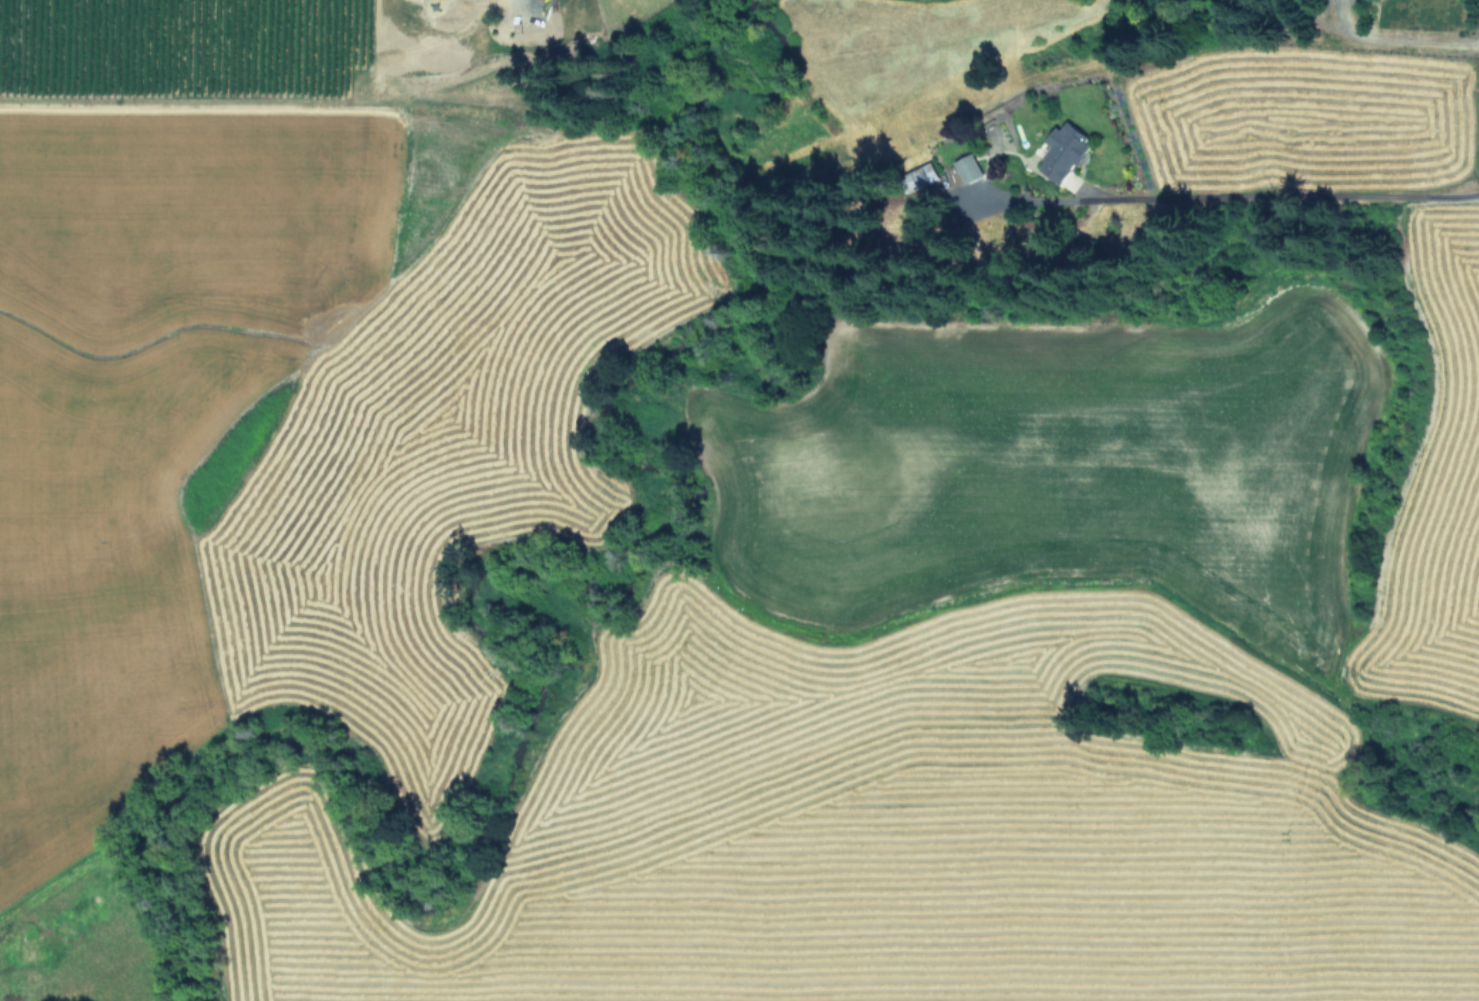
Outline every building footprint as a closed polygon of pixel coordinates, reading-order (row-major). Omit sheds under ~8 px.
[(1063,184),(1094,140),(1069,122),(1063,129),(1059,126),(1048,141),(1054,146),(1039,167),(1063,184)] [(984,174),(973,153),(955,162),(966,183),(984,174)] [(941,177),(933,161),(916,169),(924,185),(941,177)]
